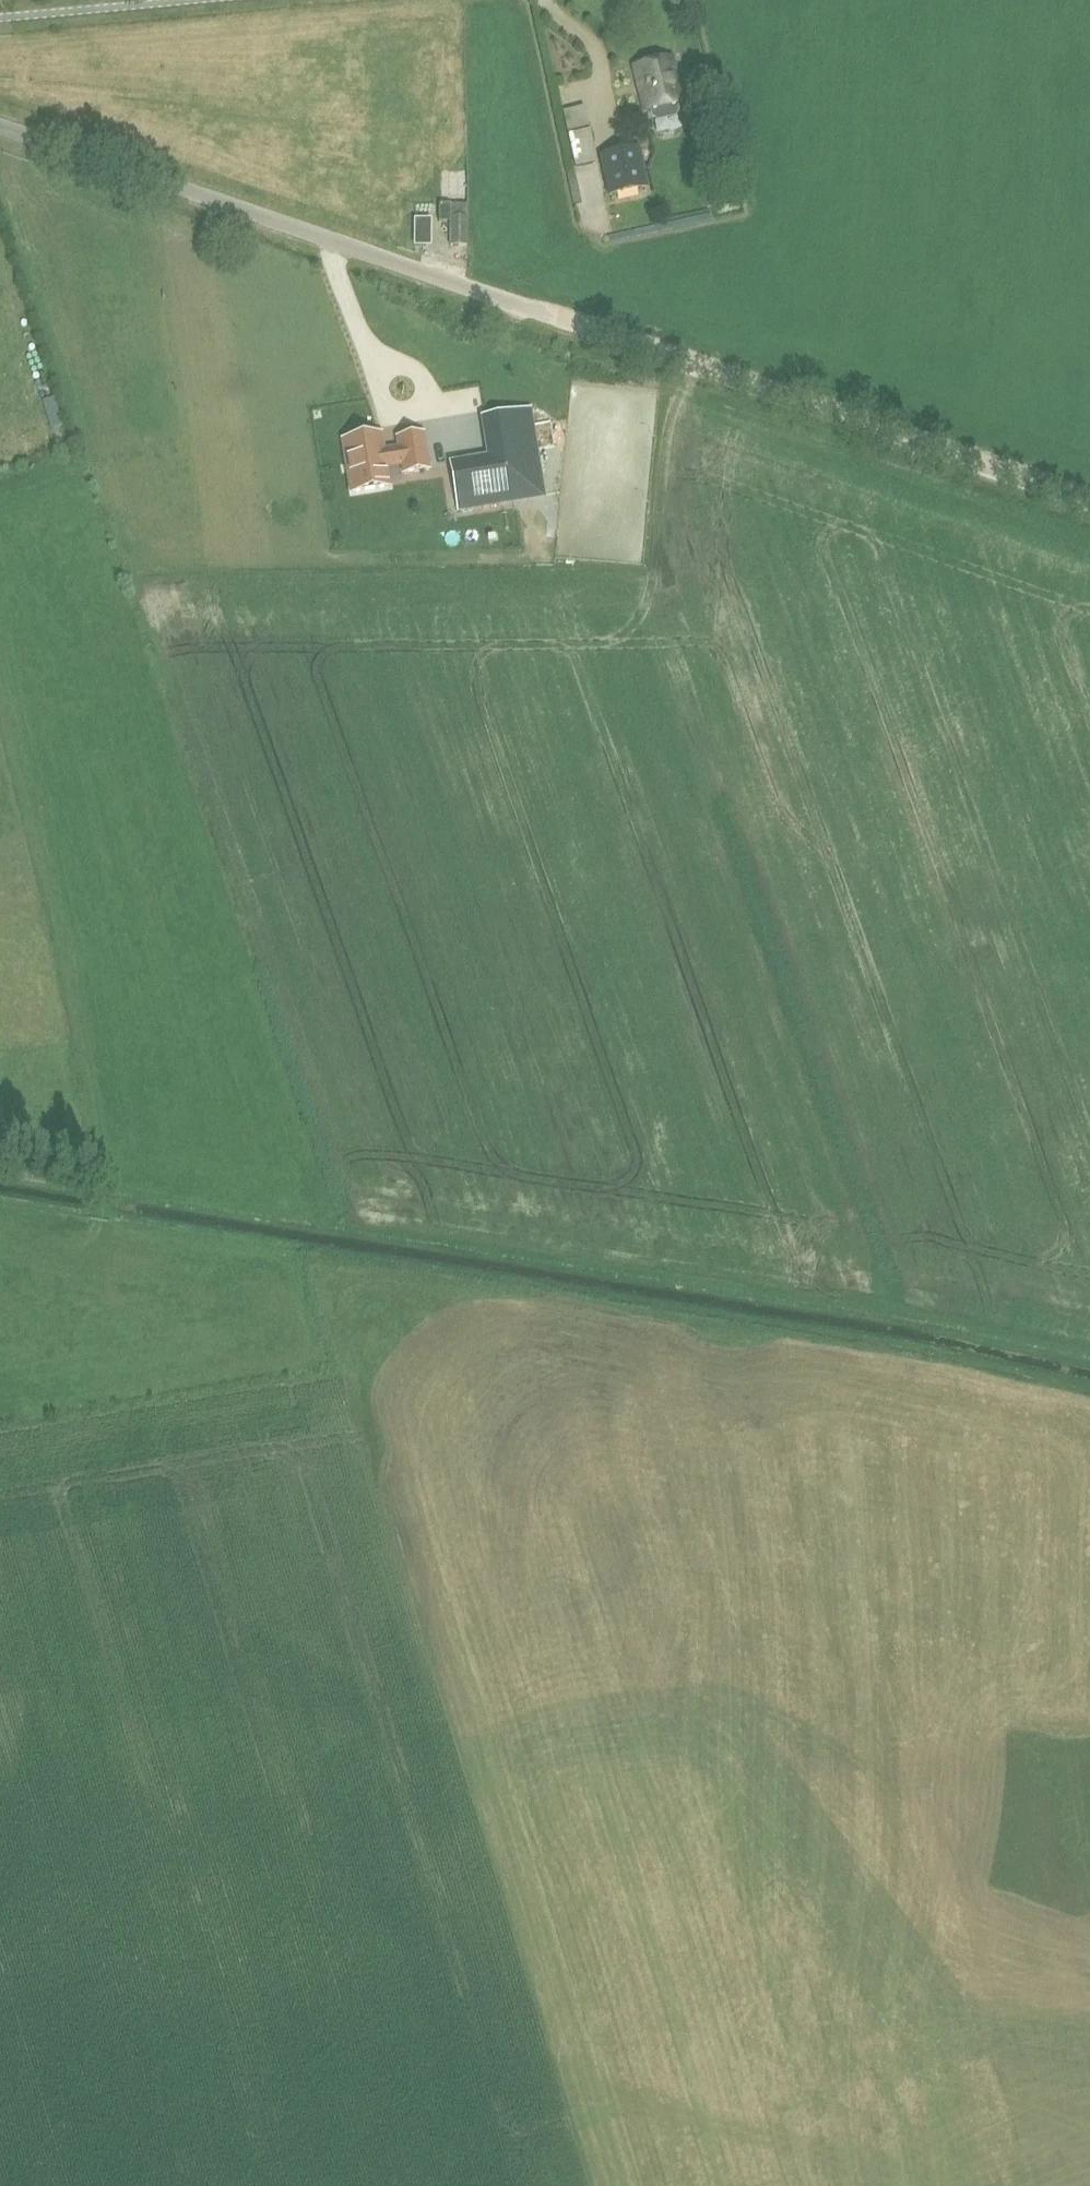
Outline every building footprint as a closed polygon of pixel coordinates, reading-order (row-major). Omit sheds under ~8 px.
[(634,66),(644,112),(682,104),(672,58),(634,66)] [(597,164),(591,133),(569,137),(576,167),(597,164)] [(601,156),(609,196),(647,188),(639,148),(601,156)] [(468,247),(468,216),(450,217),(451,247),(468,247)] [(426,223),(415,223),(415,249),(426,249),(426,223)] [(543,496),(529,410),(485,417),(492,460),(496,482),(454,489),(458,510),(543,496)] [(440,471),(434,437),(410,440),(412,451),(395,454),(392,436),(355,442),(363,494),(400,488),(397,469),(414,466),(416,475),(440,471)]
